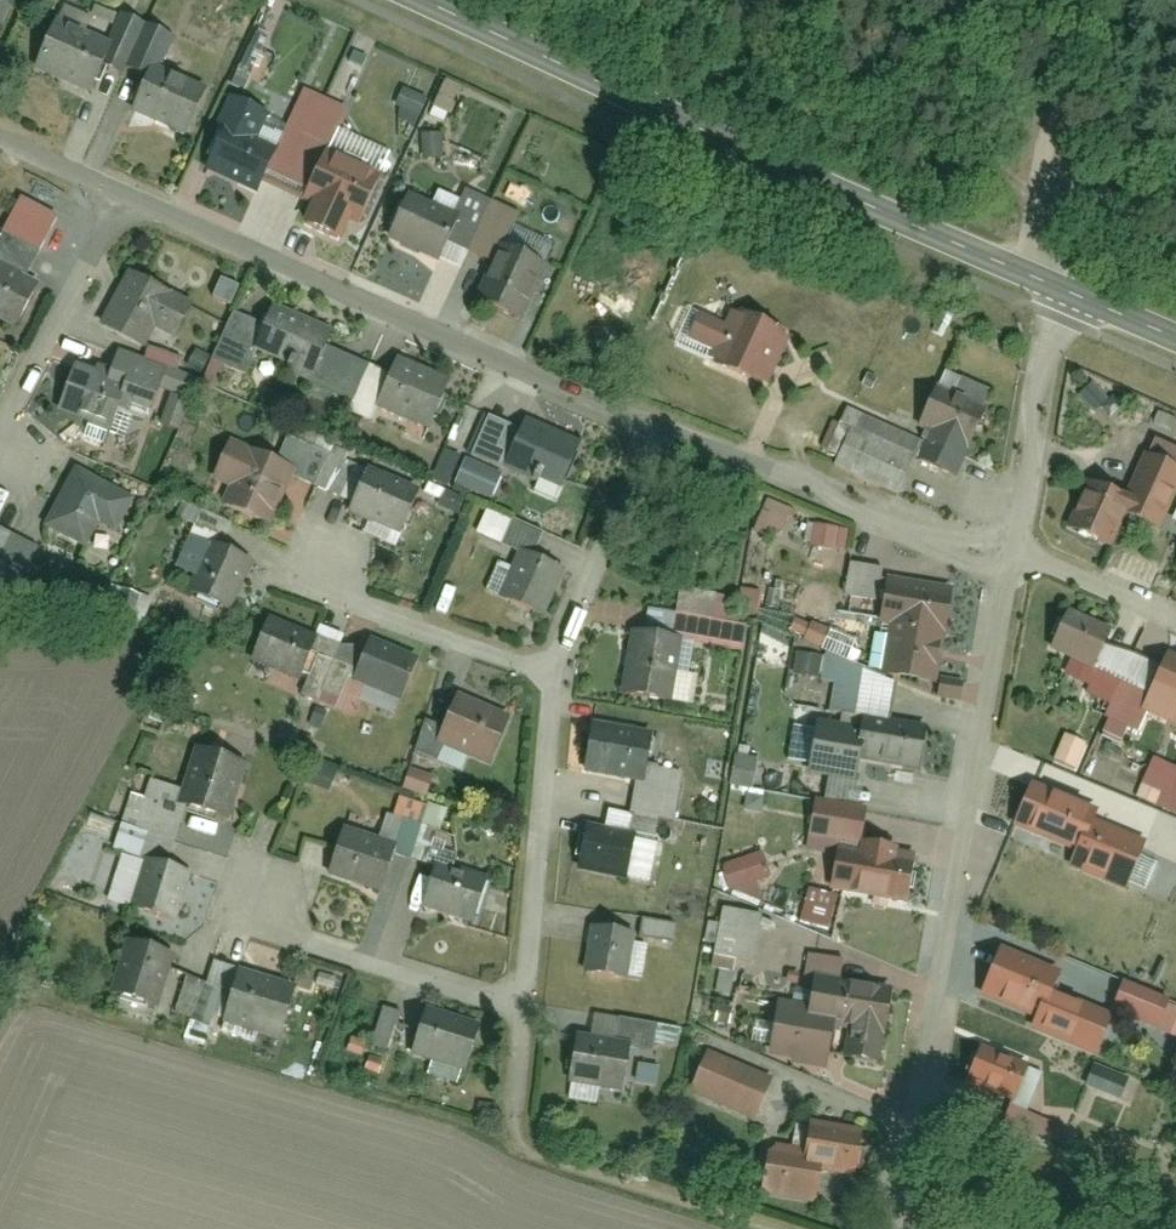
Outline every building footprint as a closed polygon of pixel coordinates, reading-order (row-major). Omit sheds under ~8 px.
[(49,40),(33,79),(91,104),(108,64),(49,40)] [(146,81),(130,117),(181,140),(197,104),(146,81)] [(329,248),(339,225),(357,233),(388,164),(329,138),(340,114),(300,97),(265,177),(300,193),(295,204),(302,207),(291,231),(329,248)] [(219,133),(200,174),(252,198),(271,157),(219,133)] [(23,167),(14,195),(58,210),(68,181),(23,167)] [(398,209),(382,242),(433,268),(450,235),(398,209)] [(493,255),(471,311),(513,327),(535,272),(493,255)] [(139,353),(150,332),(175,345),(191,314),(165,301),(167,296),(123,274),(94,330),(139,353)] [(16,337),(36,292),(0,276),(0,330),(16,337)] [(268,314),(250,352),(308,381),(327,342),(268,314)] [(729,316),(721,333),(692,321),(682,345),(710,356),(703,371),(755,395),(781,340),(729,316)] [(328,349),(311,385),(348,401),(364,365),(328,349)] [(367,369),(347,417),(368,426),(389,378),(367,369)] [(69,372),(51,413),(101,434),(110,412),(135,423),(151,387),(117,372),(109,390),(69,372)] [(391,377),(375,415),(425,436),(441,397),(391,377)] [(1086,380),(1072,397),(1095,415),(1109,399),(1086,380)] [(930,437),(916,468),(943,481),(957,449),(971,455),(990,412),(931,385),(911,429),(930,437)] [(170,391),(151,435),(175,446),(194,401),(170,391)] [(481,418),(467,458),(497,469),(511,429),(481,418)] [(846,418),(823,466),(891,499),(914,450),(846,418)] [(518,428),(499,471),(554,495),(573,452),(518,428)] [(285,440),(271,468),(242,451),(239,455),(226,448),(205,489),(216,494),(209,506),(263,537),(294,485),(310,493),(326,460),(285,440)] [(1119,505),(1083,489),(1062,535),(1102,554),(1117,522),(1155,539),(1175,490),(1175,474),(1139,458),(1119,505)] [(114,544),(135,500),(71,469),(41,532),(86,553),(94,535),(114,544)] [(470,472),(462,490),(493,502),(501,484),(470,472)] [(354,481),(334,529),(391,553),(411,504),(354,481)] [(764,495),(748,536),(829,568),(845,526),(764,495)] [(487,507),(473,540),(504,553),(527,563),(540,530),(487,507)] [(1166,530),(1175,535),(1175,510),(1166,530)] [(7,599),(34,552),(0,533),(0,595),(7,599)] [(184,541),(162,599),(226,623),(248,565),(184,541)] [(504,553),(484,598),(532,618),(552,574),(527,563),(504,553)] [(844,568),(842,600),(871,602),(873,569),(844,568)] [(878,578),(871,630),(880,632),(874,674),(925,681),(931,639),(942,640),(950,588),(878,578)] [(739,607),(667,603),(665,633),(737,637),(739,607)] [(267,617),(246,673),(297,693),(318,637),(267,617)] [(1057,619),(1044,657),(1092,673),(1105,635),(1057,619)] [(616,632),(610,697),(666,702),(672,638),(616,632)] [(320,642),(309,674),(342,686),(354,654),(320,642)] [(1148,667),(1105,652),(1094,680),(1138,695),(1148,667)] [(363,657),(344,708),(394,727),(413,676),(363,657)] [(1137,714),(1175,731),(1175,676),(1157,667),(1137,714)] [(445,707),(431,748),(494,770),(509,729),(445,707)] [(866,724),(859,767),(914,776),(922,733),(866,724)] [(589,726),(577,775),(637,790),(649,742),(589,726)] [(803,736),(798,779),(852,786),(858,743),(803,736)] [(1063,740),(1049,769),(1074,782),(1089,753),(1063,740)] [(195,751),(172,805),(220,825),(242,770),(195,751)] [(637,819),(670,827),(682,777),(648,769),(637,819)] [(1025,793),(1010,833),(1068,854),(1062,868),(1120,891),(1135,852),(1082,831),(1088,815),(1025,793)] [(805,806),(799,837),(860,849),(866,819),(805,806)] [(622,880),(643,887),(657,844),(636,836),(633,844),(580,827),(566,869),(620,887),(622,880)] [(334,836),(322,877),(376,893),(388,851),(334,836)] [(836,849),(826,891),(900,908),(910,866),(836,849)] [(716,866),(723,893),(768,880),(761,853),(716,866)] [(135,862),(118,912),(167,929),(184,878),(135,862)] [(426,873),(416,906),(476,925),(486,892),(426,873)] [(720,912),(709,961),(744,968),(754,920),(720,912)] [(640,919),(636,942),(683,950),(687,927),(640,919)] [(583,928),(576,980),(617,985),(624,934),(583,928)] [(1080,936),(1066,972),(1128,996),(1142,961),(1080,936)] [(123,943),(104,991),(152,1010),(171,963),(123,943)] [(992,950),(973,998),(1023,1018),(1018,1031),(1090,1060),(1107,1016),(1046,993),(1054,974),(992,950)] [(770,1023),(767,1063),(829,1067),(831,1037),(842,1037),(840,1065),(868,1067),(870,1039),(880,1040),(884,985),(836,982),(838,959),(805,957),(803,979),(800,979),(796,1025),(770,1023)] [(227,979),(214,1022),(279,1041),(291,997),(227,979)] [(377,1007),(363,1046),(385,1054),(398,1014),(377,1007)] [(1151,1045),(1175,1057),(1175,1013),(1169,1009),(1151,1045)] [(408,1017),(395,1057),(458,1078),(471,1038),(408,1017)] [(564,1046),(555,1088),(614,1101),(623,1058),(564,1046)] [(968,1055),(955,1089),(1006,1109),(1019,1075),(968,1055)] [(702,1060),(684,1099),(746,1126),(763,1087),(702,1060)] [(809,1203),(809,1177),(850,1178),(851,1130),(795,1129),(794,1172),(757,1171),(757,1202),(809,1203)]
